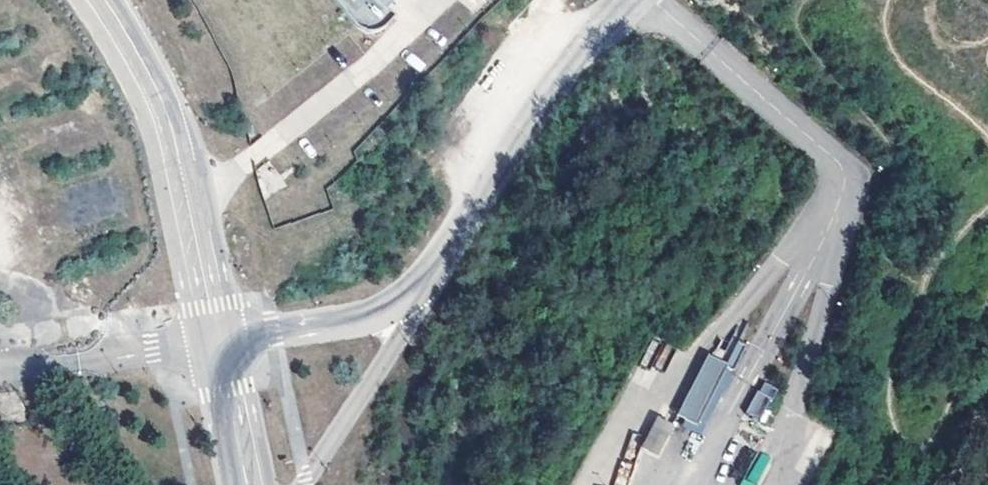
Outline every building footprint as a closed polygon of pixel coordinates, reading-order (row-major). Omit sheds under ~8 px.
[(348,19),(350,21),(354,25),(357,28),(360,31),(363,31),(366,32),(368,32),(373,32),(379,31),(384,28),(387,26),(390,23),(392,20),(394,17),(385,11),(395,0),(333,0),(348,19)] [(400,51),(416,73),(450,48),(434,26),(400,51)] [(737,340),(729,364),(751,372),(759,348),(737,340)] [(708,353),(676,414),(703,428),(735,367),(708,353)] [(744,414),(759,421),(776,387),(761,380),(744,414)] [(641,443),(658,454),(675,425),(657,415),(641,443)]
